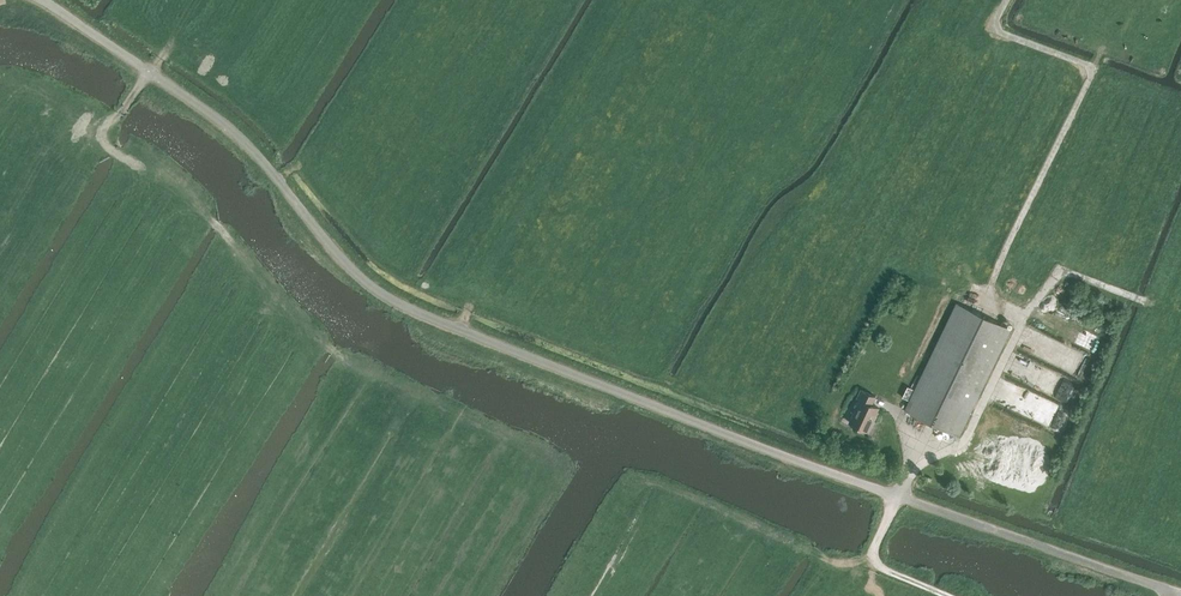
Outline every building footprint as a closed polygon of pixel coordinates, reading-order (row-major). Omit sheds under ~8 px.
[(1011,329),(957,302),(914,391),(909,402),(905,410),(959,436),(1011,329)] [(909,402),(914,391),(907,388),(901,399),(909,402)] [(849,422),(868,431),(879,407),(872,404),(876,396),(861,390),(857,398),(860,399),(849,422)]
